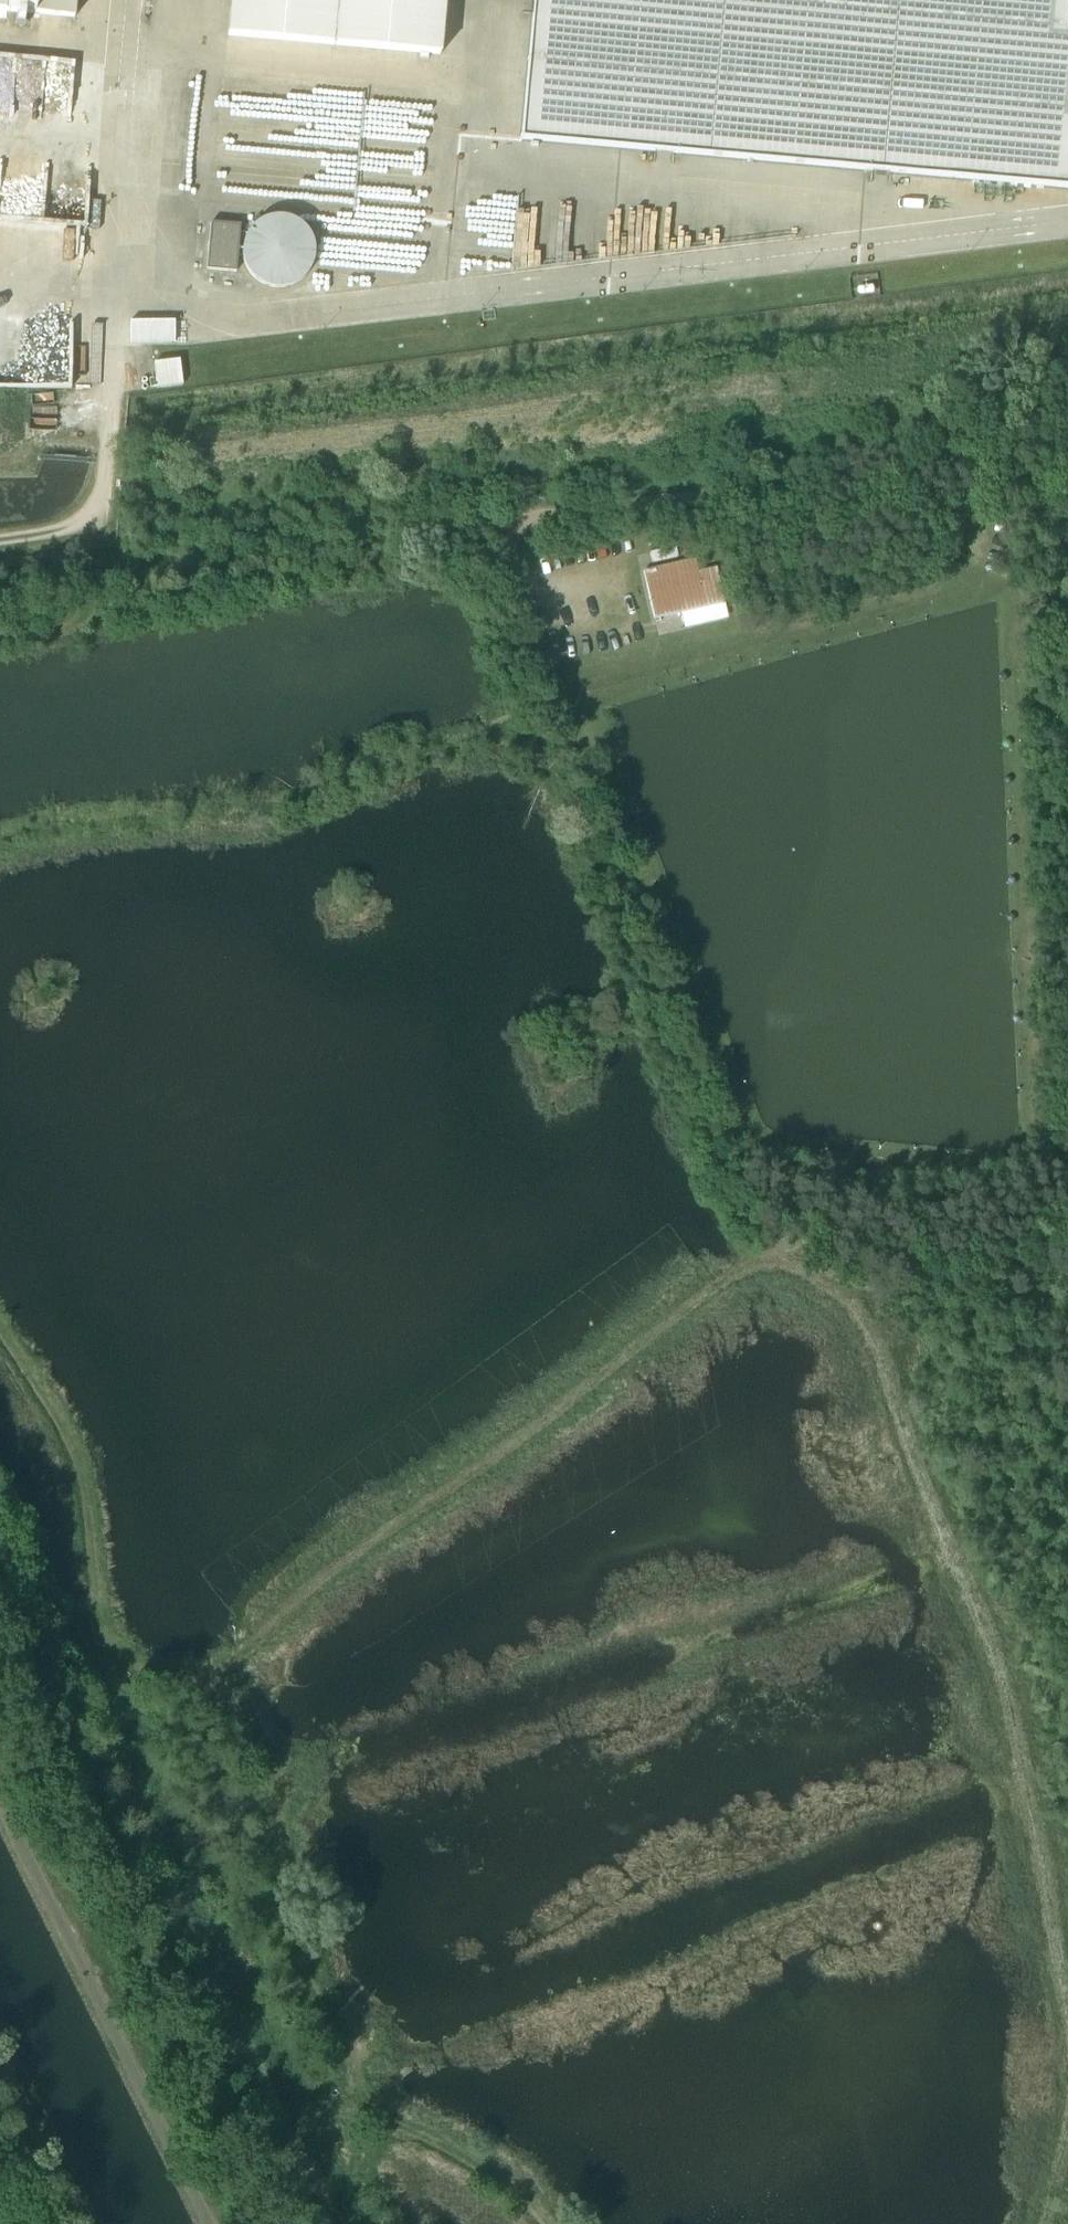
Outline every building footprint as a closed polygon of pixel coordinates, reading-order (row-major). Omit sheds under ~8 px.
[(77,0),(0,0),(0,11),(75,18),(77,0)] [(227,35),(441,56),(446,0),(230,0),(227,35)] [(522,140),(1067,190),(1067,0),(535,0),(522,140)] [(274,284),(286,283),(298,278),(306,269),(312,258),(313,245),(310,233),(303,223),(293,216),(281,212),(270,213),(259,217),(250,224),(244,233),(241,244),(242,255),(246,266),(253,274),(262,281),(274,284)] [(240,224),(210,222),(207,270),(236,272),(240,224)] [(77,231),(39,230),(38,279),(76,280),(77,231)] [(148,297),(128,321),(144,335),(164,310),(148,297)] [(50,382),(73,382),(72,341),(49,341),(50,382)] [(182,386),(179,359),(154,363),(156,378),(149,379),(150,388),(157,387),(157,389),(182,386)] [(653,563),(677,557),(675,546),(651,552),(653,563)] [(695,559),(643,571),(654,620),(680,614),(683,629),(728,618),(724,603),(730,601),(727,588),(725,588),(724,584),(720,585),(716,568),(698,572),(695,559)]
